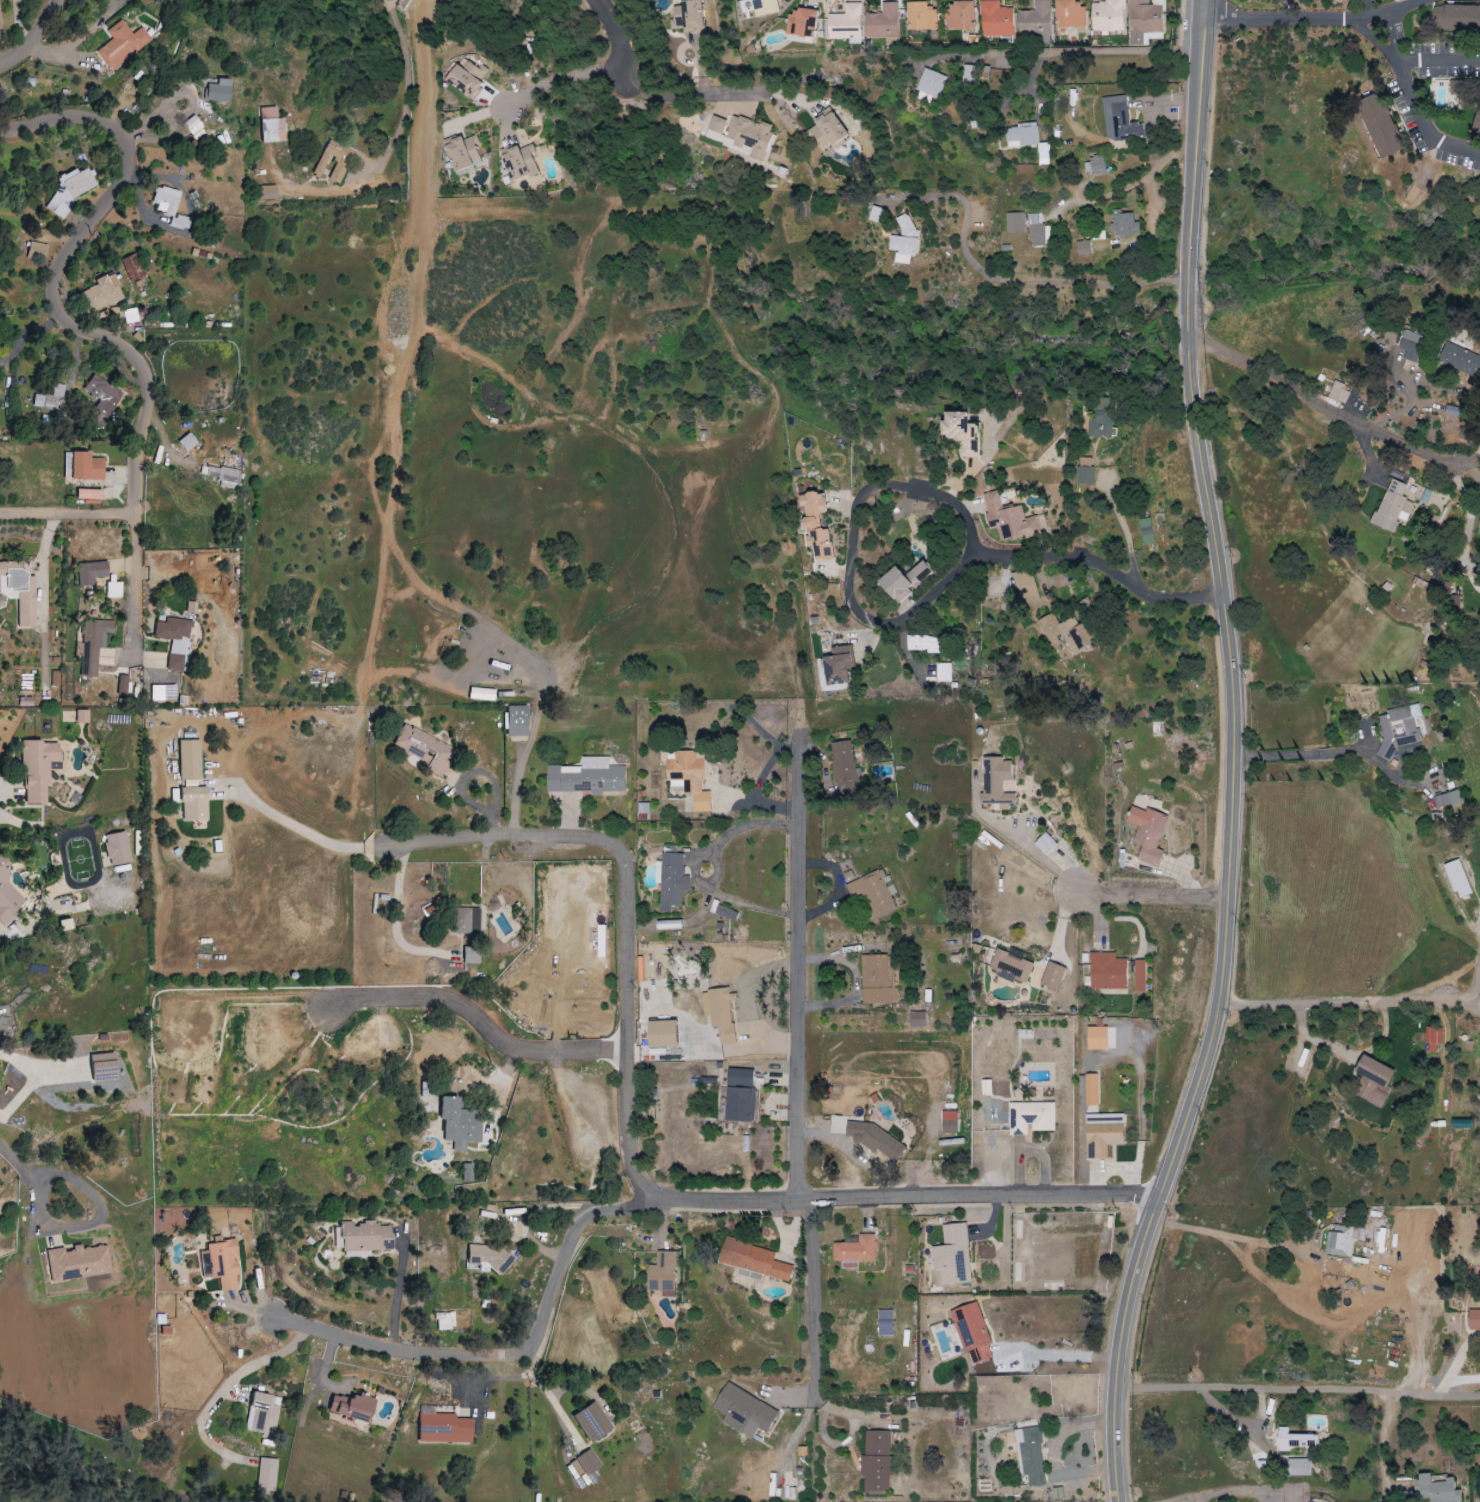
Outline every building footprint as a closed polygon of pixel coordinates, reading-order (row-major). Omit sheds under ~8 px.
[(680,6),(672,6),(673,19),(669,19),(670,30),(682,29),(683,34),(703,32),(700,0),(679,0),(680,6)] [(776,0),(748,0),(752,18),(779,12),(776,0)] [(1012,8),(999,8),(999,0),(980,1),(981,37),(1013,36),(1012,8)] [(1050,0),(1045,0),(1033,0),(1033,11),(1017,11),(1017,36),(1051,35),(1050,0)] [(1086,27),(1085,7),(1078,7),(1078,0),(1057,0),(1056,0),(1056,28),(1086,27)] [(1091,32),(1124,31),(1123,0),(1104,0),(1105,2),(1091,3),(1091,32)] [(1129,46),(1147,46),(1147,40),(1162,40),(1161,6),(1148,6),(1148,0),(1128,0),(1129,46)] [(897,2),(881,3),(882,14),(863,14),(864,39),(897,38),(897,2)] [(936,10),(927,11),(927,2),(906,2),(906,31),(937,30),(936,10)] [(973,2),(945,2),(946,30),(973,29),(973,2)] [(845,14),(827,15),(828,40),(849,39),(850,44),(861,44),(860,3),(844,4),(845,14)] [(1432,5),(1432,31),(1479,32),(1479,6),(1432,5)] [(817,10),(795,8),(794,15),(788,15),(785,35),(814,38),(817,10)] [(113,38),(97,51),(113,72),(153,40),(142,27),(134,34),(121,19),(107,31),(113,38)] [(445,81),(470,99),(481,83),(479,82),(488,70),(480,64),(477,68),(467,61),(461,68),(457,65),(445,81)] [(940,98),(946,76),(922,69),(916,92),(940,98)] [(231,80),(217,78),(216,84),(206,83),(203,99),(227,103),(231,80)] [(1450,96),(1465,96),(1464,80),(1449,81),(1450,96)] [(1357,102),(1380,159),(1403,150),(1380,93),(1357,102)] [(1101,98),(1106,142),(1143,138),(1141,122),(1129,124),(1125,95),(1101,98)] [(286,141),(284,118),(277,118),(276,107),(261,107),(263,142),(286,141)] [(849,137),(828,107),(813,118),(817,124),(807,131),(821,152),(830,145),(833,149),(849,137)] [(1471,136),(1479,138),(1479,112),(1476,111),(1471,136)] [(184,122),(196,140),(207,133),(194,115),(184,122)] [(762,162),(772,127),(730,115),(728,121),(712,116),(705,140),(750,152),(748,158),(762,162)] [(1006,148),(1038,146),(1037,123),(1016,124),(1017,128),(1006,129),(1006,148)] [(452,172),(482,164),(475,135),(451,142),(452,144),(445,146),(452,172)] [(339,184),(356,151),(330,138),(312,176),(320,180),(331,156),(338,160),(329,179),(339,184)] [(1048,143),(1038,144),(1038,163),(1049,163),(1048,143)] [(510,183),(538,173),(531,153),(535,152),(532,144),(518,149),(517,145),(499,152),(510,183)] [(1103,155),(1091,156),(1092,162),(1084,163),(1085,175),(1105,173),(1103,155)] [(97,186),(87,168),(79,172),(77,168),(59,178),(65,191),(49,200),(58,218),(76,208),(71,199),(97,186)] [(277,199),(276,185),(260,186),(261,200),(277,199)] [(176,214),(180,191),(155,186),(151,209),(176,214)] [(869,221),(883,224),(885,209),(872,206),(869,221)] [(1111,236),(1138,236),(1139,223),(1133,223),(1133,211),(1112,211),(1111,236)] [(191,232),(195,219),(175,213),(171,226),(191,232)] [(1024,232),(1023,213),(1005,213),(1006,232),(1024,232)] [(1028,214),(1029,247),(1044,247),(1043,214),(1028,214)] [(895,263),(910,265),(910,257),(916,257),(919,230),(909,229),(910,217),(900,217),(898,237),(890,236),(889,251),(896,251),(895,263)] [(48,245),(32,241),(28,256),(45,260),(48,245)] [(1090,254),(1089,241),(1076,242),(1076,255),(1090,254)] [(121,259),(129,280),(144,275),(136,253),(121,259)] [(94,280),(96,285),(79,293),(89,314),(125,298),(112,272),(94,280)] [(126,324),(139,322),(137,308),(124,311),(126,324)] [(1417,362),(1423,336),(1403,331),(1397,358),(1417,362)] [(1445,343),(1437,363),(1476,377),(1479,367),(1479,356),(1445,343)] [(107,419),(123,394),(93,374),(82,390),(99,401),(93,410),(107,419)] [(1350,389),(1333,383),(1327,398),(1345,404),(1350,389)] [(58,410),(59,397),(64,398),(65,385),(55,384),(53,396),(35,394),(33,407),(58,410)] [(1444,415),(1461,418),(1462,409),(1446,406),(1444,415)] [(1111,439),(1113,414),(1088,413),(1087,437),(1111,439)] [(968,414),(942,414),(942,438),(958,438),(958,457),(976,458),(977,424),(968,424),(968,414)] [(186,453),(198,443),(189,432),(177,442),(186,453)] [(207,465),(205,477),(237,483),(239,471),(207,465)] [(1093,484),(1093,467),(1076,468),(1077,484),(1093,484)] [(1394,533),(1399,520),(1406,522),(1413,503),(1401,499),(1406,485),(1389,479),(1373,526),(1394,533)] [(101,501),(101,490),(76,489),(76,500),(101,501)] [(999,543),(1044,534),(1041,516),(1024,519),(1021,505),(1001,509),(998,491),(982,495),(989,530),(996,529),(999,543)] [(831,559),(829,528),(819,529),(818,513),(825,513),(824,493),(798,495),(799,507),(803,507),(806,548),(812,547),(813,560),(831,559)] [(1154,542),(1149,518),(1138,521),(1144,545),(1154,542)] [(933,572),(922,560),(905,575),(895,565),(877,581),(897,603),(933,572)] [(36,626),(35,576),(24,576),(24,561),(0,561),(0,576),(6,576),(6,589),(17,589),(18,626),(36,626)] [(78,562),(78,585),(94,585),(94,577),(108,577),(108,562),(78,562)] [(1040,601),(1030,568),(1012,574),(1022,606),(1040,601)] [(107,582),(107,597),(122,598),(122,582),(107,582)] [(1095,642),(1084,622),(1078,625),(1073,616),(1058,624),(1052,613),(1037,620),(1047,641),(1061,634),(1071,654),(1095,642)] [(154,637),(171,639),(167,669),(183,671),(185,653),(189,654),(193,619),(167,616),(166,622),(156,620),(154,637)] [(83,676),(97,676),(99,648),(106,648),(107,631),(114,632),(115,621),(84,619),(83,644),(84,644),(83,676)] [(940,652),(940,636),(907,636),(907,652),(940,652)] [(855,667),(852,645),(830,648),(831,655),(823,656),(826,685),(849,682),(847,668),(855,667)] [(951,663),(936,663),(936,682),(951,682),(951,663)] [(152,685),(153,700),(177,700),(177,685),(152,685)] [(495,700),(495,689),(470,688),(470,699),(495,700)] [(528,705),(507,705),(508,736),(529,735),(528,705)] [(1421,743),(1419,729),(1414,729),(1410,708),(1375,714),(1383,759),(1392,757),(1390,748),(1421,743)] [(88,710),(76,710),(76,722),(88,722),(88,710)] [(452,747),(404,721),(391,745),(443,773),(449,762),(445,760),(452,747)] [(200,739),(179,740),(180,780),(201,779),(200,739)] [(23,803),(46,803),(46,784),(49,784),(49,761),(60,761),(59,740),(22,741),(23,803)] [(854,769),(850,740),(829,743),(835,784),(861,780),(859,768),(854,769)] [(710,812),(710,792),(703,792),(703,759),(696,759),(696,751),(674,751),(674,759),(665,759),(665,780),(683,780),(683,794),(684,794),(684,812),(710,812)] [(624,793),(625,766),(609,766),(609,757),(581,757),(581,767),(562,767),(562,765),(548,765),(547,792),(624,793)] [(982,804),(999,804),(999,810),(1008,810),(1008,806),(1015,806),(1015,794),(1002,793),(1002,781),(1012,781),(1012,758),(982,758),(982,804)] [(207,786),(181,787),(182,820),(208,820),(207,786)] [(1461,806),(1458,791),(1432,796),(1435,812),(1461,806)] [(1136,860),(1157,868),(1163,851),(1156,849),(1168,815),(1146,808),(1145,811),(1131,806),(1125,822),(1137,826),(1132,843),(1141,846),(1136,860)] [(105,834),(111,866),(132,862),(126,830),(105,834)] [(1033,844),(1045,856),(1057,845),(1045,832),(1033,844)] [(683,875),(683,853),(660,853),(660,911),(670,911),(670,907),(681,907),(681,891),(689,891),(689,875),(683,875)] [(0,857),(0,922),(4,926),(14,917),(14,909),(25,901),(10,882),(9,856),(0,857)] [(1444,865),(1457,899),(1472,893),(1459,859),(1444,865)] [(714,914),(734,922),(737,912),(717,905),(714,914)] [(480,907),(480,934),(452,933),(453,907),(480,907)] [(681,920),(655,921),(656,930),(682,929),(681,920)] [(464,945),(480,946),(479,964),(463,963),(464,945)] [(1033,963),(996,949),(989,967),(1002,972),(1000,976),(1024,985),(1033,963)] [(1126,989),(1126,959),(1115,959),(1115,953),(1090,952),(1089,989),(1126,989)] [(860,956),(862,1004),(893,1003),(891,955),(860,956)] [(1145,992),(1145,960),(1134,960),(1134,992),(1145,992)] [(1057,991),(1065,968),(1048,962),(1039,984),(1057,991)] [(701,991),(703,1017),(709,1017),(710,1029),(718,1028),(719,1045),(734,1044),(730,1001),(737,1001),(736,993),(729,994),(728,988),(701,991)] [(925,1012),(909,1013),(909,1027),(925,1027),(925,1012)] [(648,1021),(648,1048),(677,1047),(676,1020),(648,1021)] [(1086,1050),(1107,1050),(1107,1027),(1086,1027),(1086,1050)] [(1442,1028),(1425,1027),(1424,1044),(1441,1044),(1442,1028)] [(115,1053),(90,1054),(91,1080),(116,1079),(115,1053)] [(1352,1095),(1380,1107),(1397,1071),(1362,1055),(1354,1072),(1361,1075),(1352,1095)] [(753,1087),(753,1069),(726,1069),(726,1086),(753,1087)] [(1085,1106),(1098,1106),(1097,1074),(1084,1075),(1085,1106)] [(991,1095),(991,1080),(981,1080),(981,1095),(991,1095)] [(724,1121),(754,1122),(755,1088),(725,1087),(724,1121)] [(454,1149),(465,1150),(466,1140),(481,1140),(482,1110),(460,1108),(460,1107),(463,1107),(464,1100),(462,1100),(462,1096),(443,1094),(441,1118),(446,1119),(445,1139),(455,1140),(454,1149)] [(1054,1102),(1009,1103),(1009,1128),(1012,1128),(1012,1135),(1028,1135),(1028,1131),(1054,1131),(1054,1102)] [(942,1111),(941,1134),(957,1134),(958,1112),(942,1111)] [(1085,1160),(1107,1160),(1106,1146),(1124,1145),(1123,1114),(1084,1115),(1085,1160)] [(845,1117),(830,1117),(829,1133),(844,1134),(845,1117)] [(846,1137),(860,1138),(860,1144),(872,1152),(879,1153),(895,1163),(905,1146),(870,1123),(847,1122),(846,1137)] [(464,1162),(464,1181),(473,1181),(473,1163),(464,1162)] [(392,1249),(391,1226),(376,1226),(376,1222),(353,1223),(353,1221),(340,1221),(340,1250),(392,1249)] [(940,1285),(971,1282),(965,1223),(941,1225),(943,1246),(930,1247),(933,1271),(939,1270),(940,1285)] [(1327,1256),(1352,1257),(1353,1239),(1362,1239),(1362,1227),(1328,1226),(1327,1256)] [(857,1261),(873,1261),(874,1235),(858,1234),(858,1244),(833,1243),(832,1261),(841,1262),(841,1268),(857,1269),(857,1261)] [(238,1289),(237,1276),(239,1276),(236,1255),(238,1255),(236,1239),(207,1243),(208,1250),(200,1251),(203,1278),(219,1277),(221,1291),(238,1289)] [(775,1251),(724,1239),(718,1264),(789,1281),(792,1265),(773,1261),(775,1251)] [(46,1250),(51,1282),(112,1274),(108,1245),(82,1248),(81,1244),(73,1245),(74,1251),(64,1252),(64,1248),(46,1250)] [(467,1268),(480,1269),(480,1268),(507,1269),(508,1248),(468,1245),(467,1268)] [(674,1251),(656,1252),(656,1265),(647,1266),(648,1292),(662,1291),(662,1297),(675,1297),(674,1251)] [(950,1311),(969,1366),(995,1357),(975,1302),(950,1311)] [(1479,1331),(1479,1310),(1468,1310),(1468,1331),(1479,1331)] [(877,1311),(878,1336),(892,1336),(892,1311),(877,1311)] [(453,1313),(437,1313),(438,1330),(454,1330),(453,1313)] [(778,1412),(727,1382),(711,1408),(725,1416),(722,1422),(751,1439),(758,1428),(766,1433),(778,1412)] [(280,1407),(274,1405),(276,1396),(253,1392),(246,1430),(275,1436),(280,1407)] [(372,1398),(352,1393),(351,1399),(332,1394),(327,1413),(367,1423),(372,1398)] [(591,1443),(614,1428),(596,1399),(572,1415),(591,1443)] [(472,1443),(472,1419),(456,1419),(456,1414),(436,1413),(436,1406),(419,1405),(419,1442),(472,1443)] [(1028,1487),(1045,1485),(1039,1427),(1015,1429),(1021,1477),(1027,1476),(1028,1487)] [(1288,1434),(1288,1428),(1278,1427),(1277,1451),(1288,1452),(1288,1448),(1315,1448),(1316,1435),(1288,1434)] [(890,1432),(865,1431),(864,1456),(860,1456),(859,1475),(864,1475),(863,1493),(888,1494),(890,1432)] [(588,1475),(603,1466),(592,1448),(576,1457),(588,1475)] [(275,1491),(278,1459),(260,1458),(257,1489),(275,1491)] [(1310,1476),(1310,1459),(1287,1459),(1287,1476),(1310,1476)] [(585,1476),(578,1461),(568,1466),(574,1480),(585,1476)] [(1460,1490),(1454,1491),(1453,1478),(1445,1478),(1445,1482),(1430,1483),(1430,1474),(1418,1474),(1418,1480),(1412,1480),(1413,1500),(1429,1499),(1430,1501),(1460,1501),(1460,1490)]
